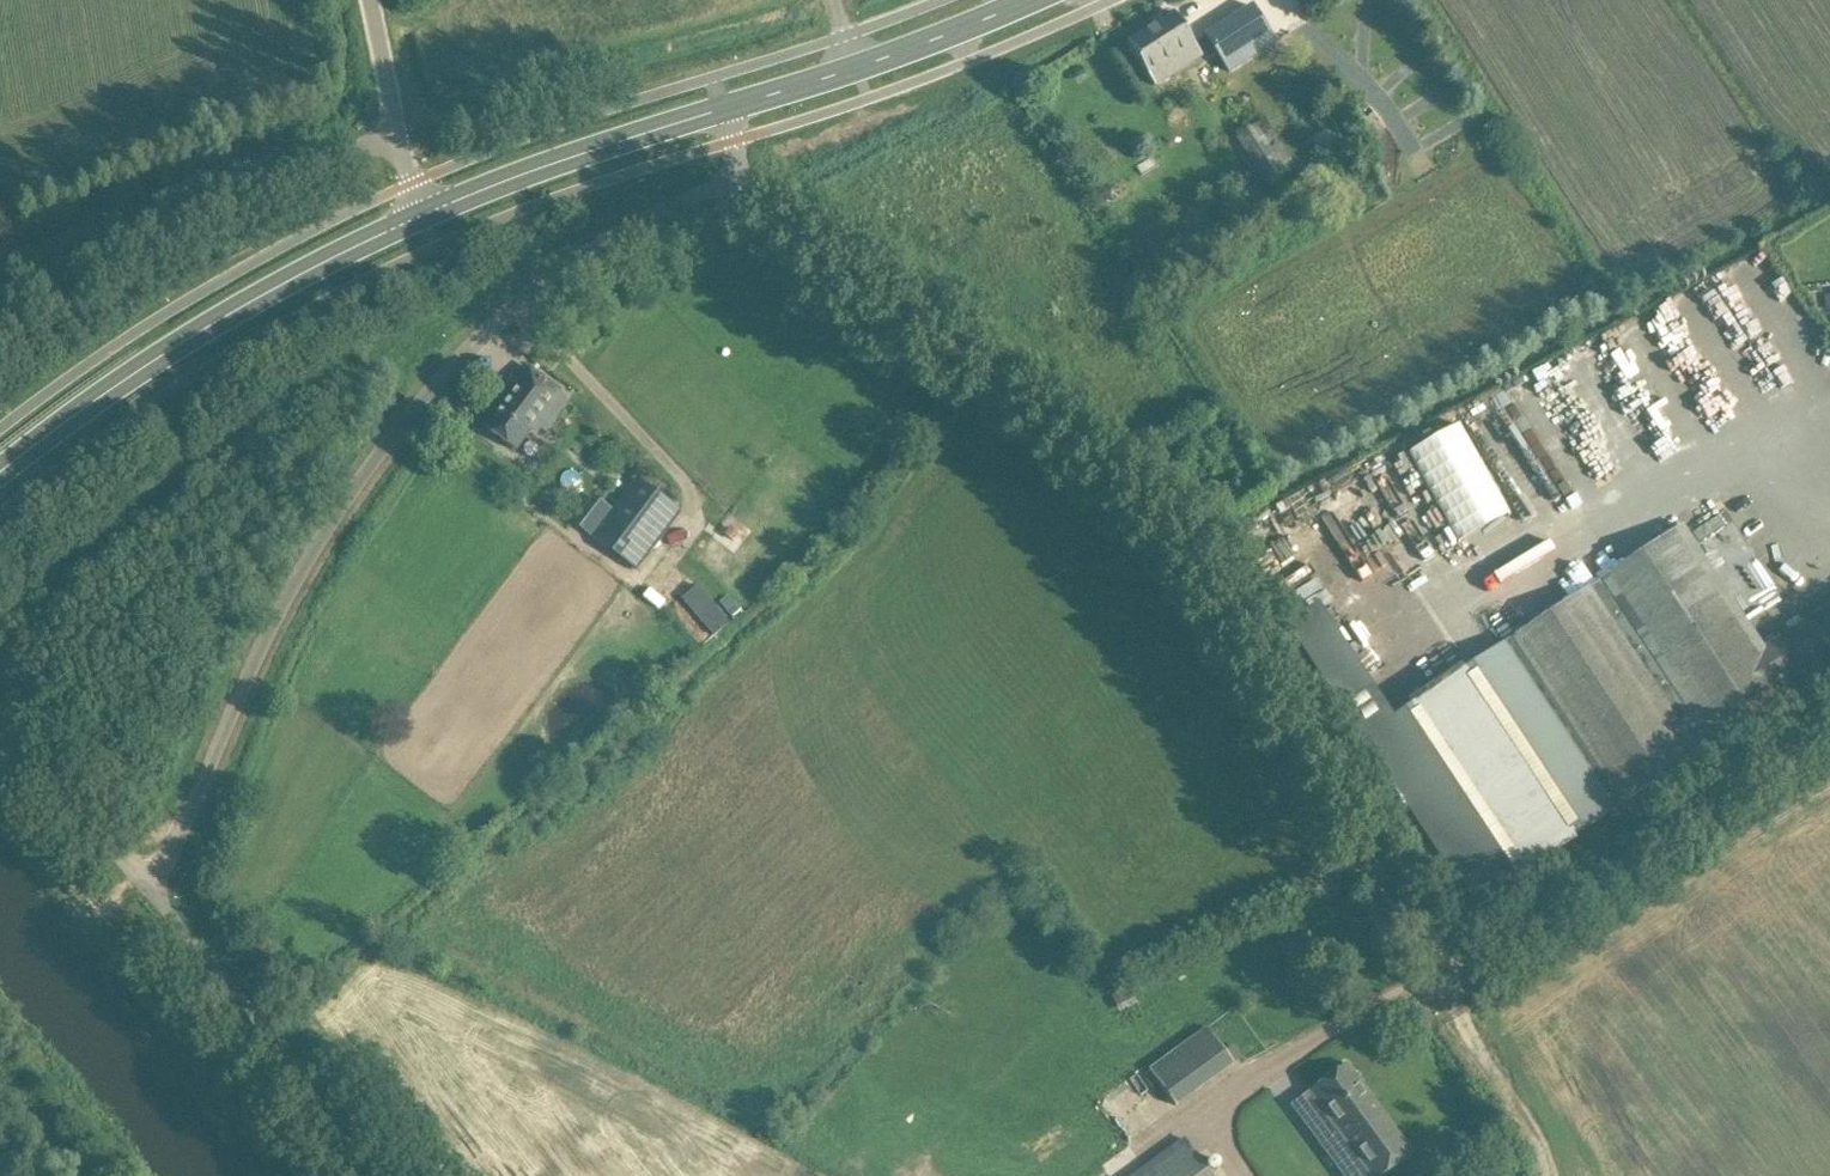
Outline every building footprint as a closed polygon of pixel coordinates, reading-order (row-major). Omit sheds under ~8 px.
[(1246,11),(1214,32),(1220,40),(1202,51),(1221,80),(1270,49),(1246,11)] [(1171,63),(1195,49),(1174,15),(1129,43),(1155,84),(1176,70),(1171,63)] [(1283,165),(1257,126),(1237,138),(1263,178),(1283,165)] [(544,431),(568,401),(558,393),(560,391),(529,368),(484,427),(515,450),(535,424),(544,431)] [(1405,448),(1413,468),(1400,473),(1415,507),(1435,498),(1454,543),(1509,519),(1467,422),(1405,448)] [(636,570),(681,513),(636,478),(612,509),(593,494),(572,521),(636,570)] [(1703,749),(1829,665),(1829,604),(1763,648),(1679,522),(1593,581),(1703,749)] [(1471,903),(1703,749),(1593,581),(1506,641),(1553,713),(1492,753),(1459,703),(1479,690),(1466,670),(1383,724),(1363,738),(1471,903)] [(729,623),(695,584),(682,596),(715,635),(729,623)] [(1148,1070),(1175,1105),(1232,1063),(1205,1028),(1148,1070)] [(1413,1154),(1346,1064),(1307,1092),(1368,1175),(1383,1175),(1413,1154)]
